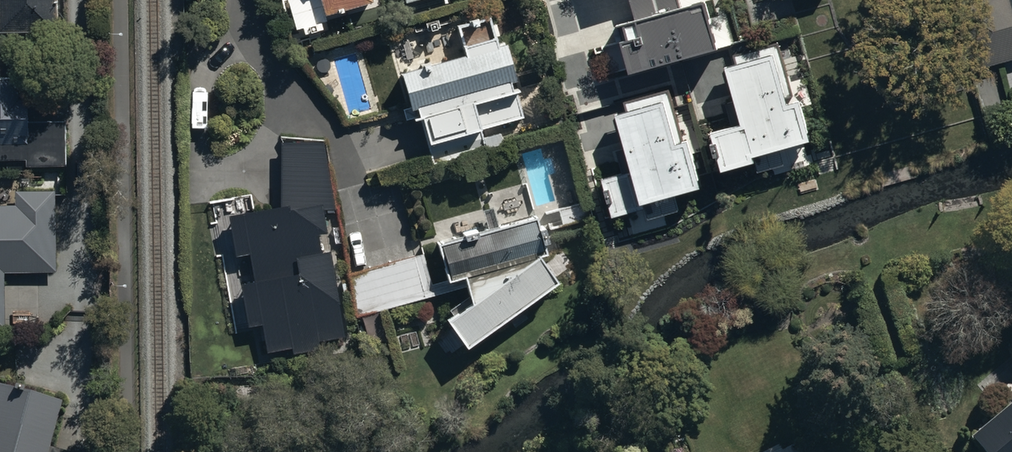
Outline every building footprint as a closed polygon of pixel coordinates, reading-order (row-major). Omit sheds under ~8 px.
[(55,29),(55,0),(0,0),(0,30),(55,29)] [(322,18),(370,5),(369,0),(317,0),(322,18)] [(720,47),(707,0),(697,0),(682,4),(636,17),(616,23),(630,73),(720,47)] [(682,4),(681,0),(631,0),(636,17),(682,4)] [(968,1),(986,66),(1011,59),(1011,0),(971,0),(968,1)] [(496,36),(490,11),(458,20),(465,46),(398,64),(412,115),(419,113),(432,159),(485,145),(479,125),(521,113),(514,87),(518,85),(504,34),(496,36)] [(744,120),(753,153),(805,139),(778,44),(726,59),(744,120)] [(0,69),(0,156),(24,155),(24,166),(64,165),(63,118),(28,119),(27,69),(0,69)] [(643,210),(640,202),(698,185),(670,88),(612,104),(631,170),(601,179),(613,219),(643,210)] [(709,130),(721,171),(755,161),(753,153),(744,120),(709,130)] [(323,140),(282,139),(282,207),(230,217),(237,257),(251,254),(256,283),(241,286),(248,327),(263,325),(268,354),(292,348),(294,356),(320,350),(319,342),(345,336),(330,251),(322,252),(319,234),(328,232),(324,212),(336,211),(323,140)] [(0,206),(0,327),(5,327),(4,274),(56,273),(55,190),(15,191),(15,206),(0,206)] [(449,274),(430,280),(422,248),(347,269),(358,311),(468,282),(472,299),(448,317),(469,346),(555,279),(538,216),(442,242),(449,274)] [(0,381),(0,451),(74,451),(47,445),(60,398),(0,381)] [(989,451),(1011,451),(1011,389),(968,427),(989,451)]
